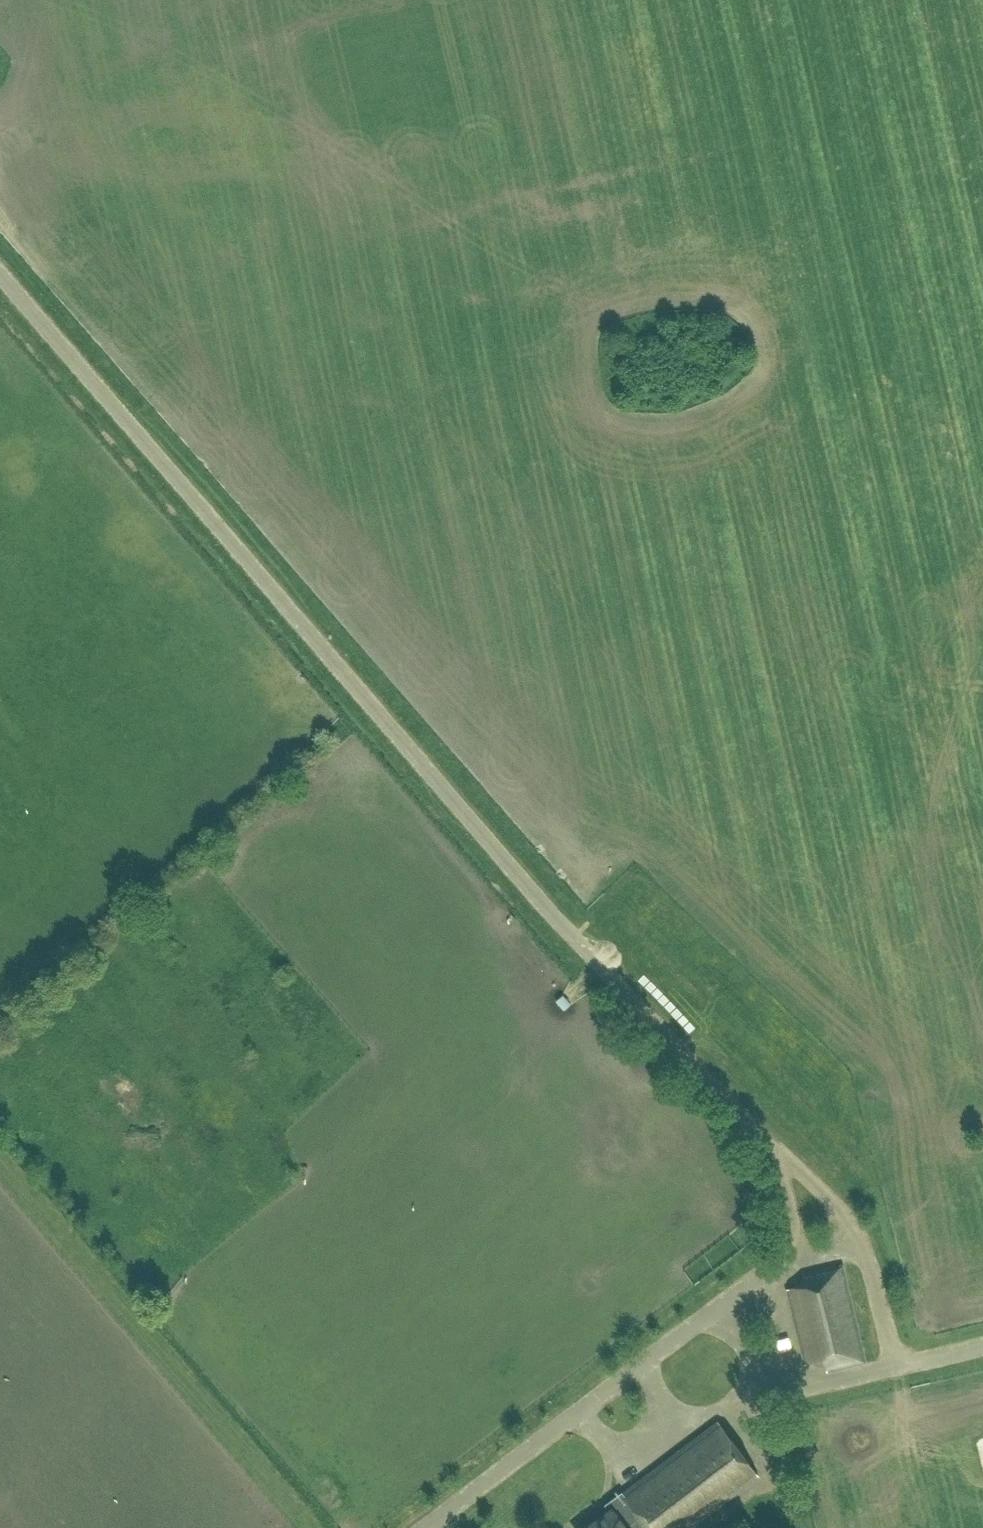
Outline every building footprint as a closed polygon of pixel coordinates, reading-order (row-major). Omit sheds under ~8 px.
[(825,1370),(864,1361),(841,1264),(801,1273),(802,1278),(786,1282),(805,1362),(822,1358),(825,1370)] [(583,1527),(690,1527),(757,1478),(718,1425),(621,1498),(618,1494),(601,1507),(604,1512),(583,1527)]
